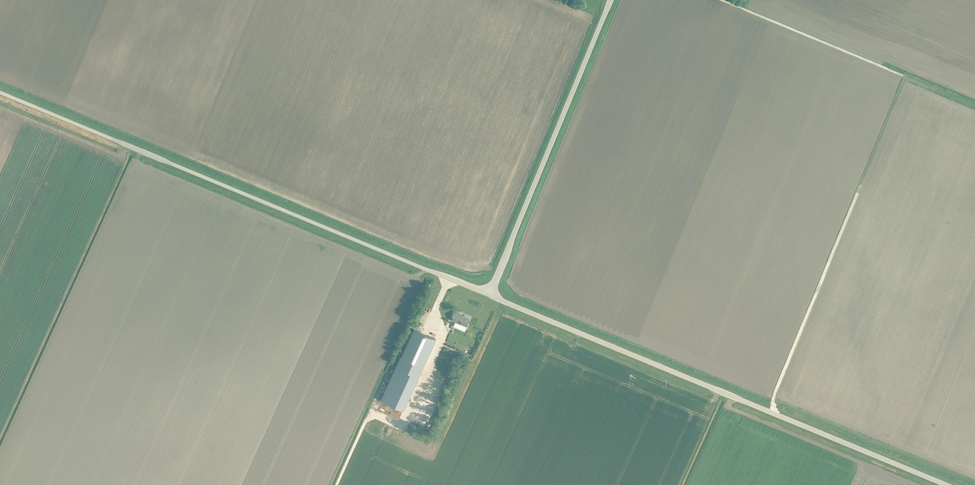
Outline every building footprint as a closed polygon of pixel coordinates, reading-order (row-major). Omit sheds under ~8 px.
[(466,326),(469,318),(461,315),(461,314),(454,311),(450,319),(466,326)] [(401,356),(381,400),(403,410),(436,339),(414,329),(401,356)]
